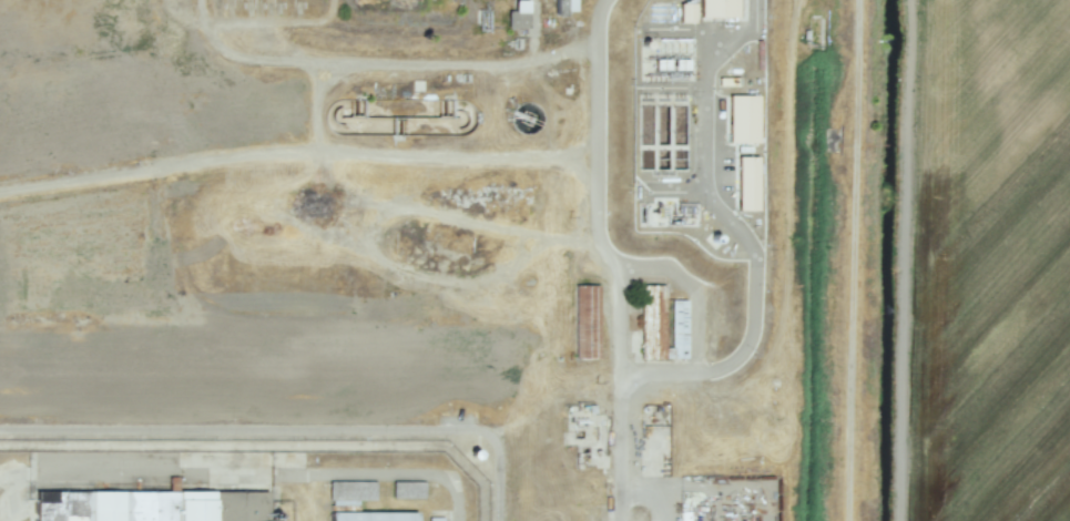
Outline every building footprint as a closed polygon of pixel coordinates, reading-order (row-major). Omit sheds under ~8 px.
[(527,28),(527,0),(513,0),(513,10),(507,10),(507,28),(527,28)] [(572,0),(557,0),(557,2),(563,2),(563,10),(572,10),(572,0)] [(732,17),(732,0),(695,0),(694,17),(732,17)] [(690,22),(690,3),(675,3),(674,22),(690,22)] [(724,142),(753,142),(753,95),(724,95),(724,142)] [(753,156),(733,156),(733,210),(753,210),(753,156)] [(598,285),(575,285),(574,358),(597,358),(598,285)] [(664,285),(640,285),(640,358),(686,358),(686,300),(670,300),(670,348),(664,348),(664,285)] [(375,500),(375,480),(329,481),(330,505),(358,504),(358,500),(375,500)] [(424,481),(392,481),(392,498),(424,498),(424,481)] [(415,511),(329,512),(329,520),(415,520),(415,511)]
